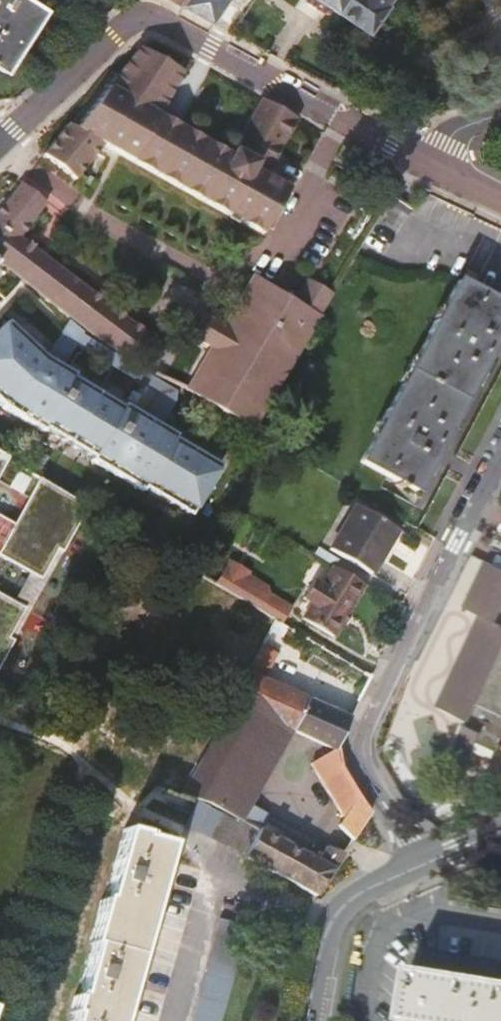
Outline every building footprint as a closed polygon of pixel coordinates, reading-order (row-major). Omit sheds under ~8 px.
[(2,70),(48,0),(0,0),(0,69),(2,70)] [(178,4),(209,24),(212,20),(225,0),(181,0),(178,4)] [(314,2),(328,11),(366,37),(387,6),(386,5),(389,0),(312,0),(314,2)] [(172,67),(138,48),(72,129),(66,124),(41,155),(72,180),(98,148),(100,145),(121,156),(150,172),(225,214),(261,234),(274,210),(286,188),(264,176),(267,170),(295,119),(252,95),(221,151),(148,110),(172,67)] [(19,183),(0,207),(0,265),(89,335),(128,358),(145,335),(128,322),(93,295),(41,255),(18,236),(44,202),(21,184),(19,183)] [(208,348),(185,389),(251,429),(318,315),(293,300),(251,274),(221,326),(199,313),(191,326),(186,335),(208,348)] [(306,279),(293,300),(318,315),(331,294),(306,279)] [(359,461),(413,490),(500,325),(500,305),(455,280),(359,461)] [(0,328),(0,408),(2,410),(40,432),(42,429),(89,457),(87,460),(140,491),(141,488),(188,515),(218,464),(172,437),(173,434),(121,403),(119,406),(100,395),(72,378),(73,375),(44,358),(5,322),(0,328)] [(19,713),(106,518),(86,508),(37,478),(5,459),(0,468),(0,701),(19,713)] [(352,503),(326,547),(367,573),(377,557),(383,561),(399,531),(389,525),(352,503)] [(223,573),(216,585),(274,619),(279,622),(289,605),(266,591),(264,584),(245,573),(247,569),(226,557),(219,570),(223,573)] [(483,562),(462,605),(478,613),(435,705),(464,718),(451,746),(469,754),(475,739),(495,749),(499,742),(496,740),(499,735),(500,736),(500,570),(483,562)] [(361,583),(330,564),(319,584),(311,579),(301,596),(309,601),(300,616),(330,634),(347,605),(361,583)] [(223,573),(219,570),(212,583),(216,585),(223,573)] [(271,625),(269,629),(283,635),(287,626),(279,622),(274,619),(271,625)] [(261,645),(247,673),(262,679),(276,651),(261,645)] [(247,673),(245,673),(231,702),(264,717),(290,729),(335,749),(338,750),(337,746),(350,717),(293,691),(262,679),(247,673)] [(264,717),(231,702),(179,793),(207,802),(246,823),(257,828),(244,853),(243,855),(314,895),(343,851),(325,844),(315,859),(259,827),(266,812),(249,804),(222,791),(264,717)] [(222,791),(249,804),(290,729),(264,717),(222,791)] [(335,749),(312,763),(342,817),(338,824),(351,839),(369,811),(341,765),(338,750),(335,749)] [(246,823),(194,800),(183,823),(244,853),(257,828),(246,823)] [(165,844),(141,838),(142,835),(122,829),(102,900),(99,899),(87,942),(90,943),(76,995),(73,995),(68,1013),(71,1013),(69,1020),(116,1020),(165,844)] [(220,917),(192,1020),(219,1020),(246,924),(224,919),(220,917)] [(410,962),(401,1014),(444,1020),(500,1020),(500,977),(410,962)]
